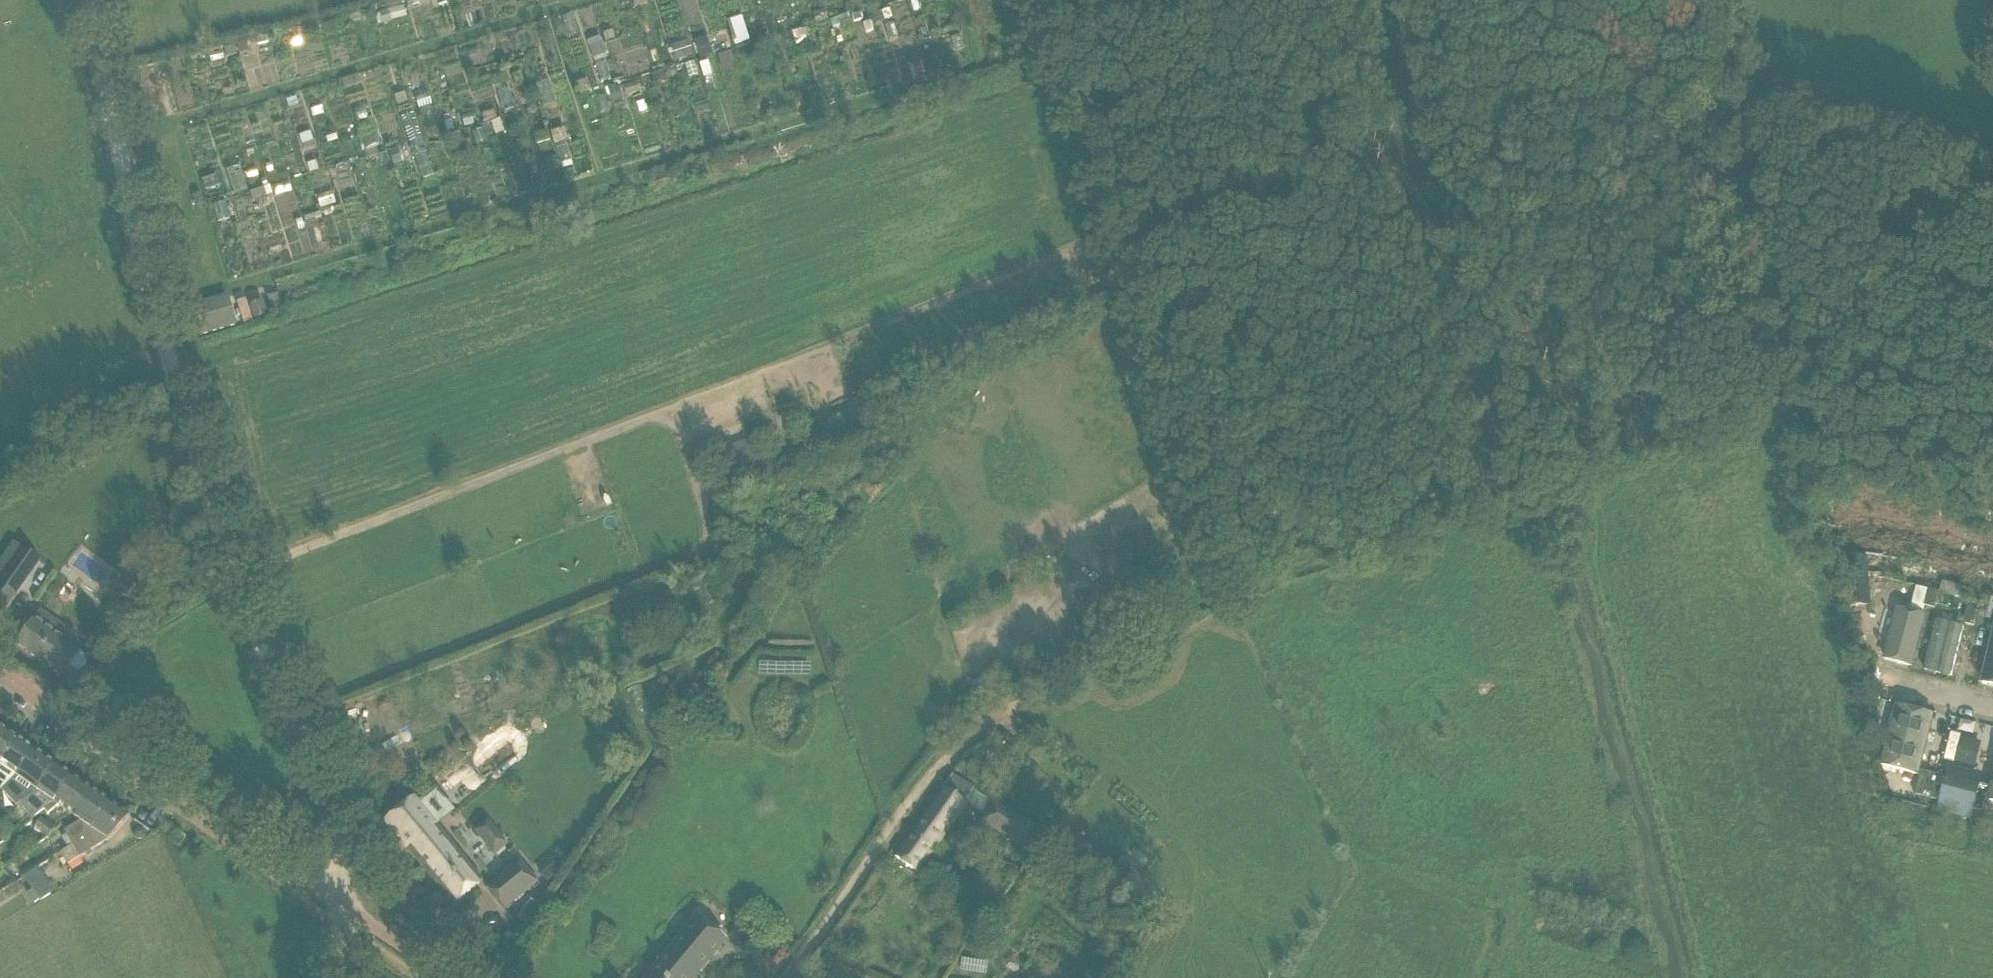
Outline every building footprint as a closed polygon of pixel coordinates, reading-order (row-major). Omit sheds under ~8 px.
[(825,9),(813,13),(816,22),(828,19),(825,9)] [(860,12),(852,15),(854,21),(862,19),(860,12)] [(834,19),(830,21),(833,29),(837,27),(838,28),(851,23),(847,14),(834,19)] [(740,15),(728,19),(736,43),(748,39),(740,15)] [(723,29),(694,41),(699,54),(729,42),(723,29)] [(801,29),(792,32),(794,39),(803,36),(801,29)] [(246,42),(237,44),(239,53),(248,51),(246,42)] [(601,42),(589,46),(593,58),(606,54),(601,42)] [(234,46),(224,48),(226,58),(237,55),(234,46)] [(921,62),(911,65),(915,77),(924,74),(921,62)] [(666,71),(652,74),(655,84),(668,80),(666,71)] [(618,84),(607,88),(610,96),(621,92),(618,84)] [(378,129),(360,136),(365,149),(382,142),(378,129)] [(310,131),(299,135),(302,144),(313,140),(310,131)] [(459,131),(449,136),(450,142),(460,142),(459,131)] [(378,154),(377,163),(386,164),(386,155),(378,154)] [(264,187),(250,192),(252,199),(266,195),(264,187)] [(276,294),(267,297),(275,317),(283,314),(276,294)] [(262,300),(249,305),(254,319),(267,315),(262,300)] [(232,308),(195,320),(200,337),(237,325),(232,308)] [(751,438),(730,442),(735,465),(755,461),(751,438)] [(0,578),(0,611),(3,613),(40,561),(22,548),(0,578)] [(1851,607),(1871,606),(1868,556),(1848,558),(1851,607)] [(1942,580),(1939,593),(1960,598),(1963,585),(1942,580)] [(1916,587),(1911,610),(1922,613),(1924,606),(1928,590),(1916,587)] [(1939,592),(1928,589),(1928,590),(1924,606),(1935,608),(1939,592)] [(1979,617),(1992,621),(1992,618),(1992,598),(1984,596),(1979,617)] [(1974,626),(1980,602),(1969,599),(1963,623),(1974,626)] [(1896,608),(1882,660),(1913,668),(1926,616),(1896,608)] [(62,677),(69,668),(77,674),(89,657),(63,639),(69,630),(40,609),(34,618),(26,612),(7,637),(62,677)] [(1937,620),(1924,671),(1950,677),(1963,627),(1937,620)] [(1980,684),(1992,687),(1992,630),(1980,684)] [(110,633),(104,641),(110,646),(117,638),(110,633)] [(1935,715),(1896,705),(1880,767),(1919,776),(1921,770),(1935,715)] [(17,738),(0,726),(0,762),(17,738)] [(1960,737),(1954,762),(1972,766),(1978,741),(1960,737)] [(2,790),(16,776),(35,750),(17,738),(0,762),(0,790),(1,789),(2,790)] [(16,805),(20,802),(36,789),(37,790),(55,764),(35,750),(16,776),(2,790),(16,805)] [(44,810),(45,810),(54,802),(72,776),(55,764),(37,790),(36,789),(20,802),(35,817),(44,810)] [(1937,774),(1921,770),(1919,776),(1915,795),(1923,797),(1931,799),(1937,774)] [(1937,774),(1931,799),(1937,800),(1940,801),(1937,812),(1971,820),(1974,809),(1982,811),(1988,787),(1980,785),(1946,777),(1937,774)] [(57,806),(73,817),(75,816),(93,790),(72,776),(54,802),(45,810),(48,814),(57,806)] [(942,788),(894,856),(918,873),(967,804),(965,803),(964,802),(943,789),(942,788)] [(65,831),(64,832),(71,843),(72,842),(91,828),(110,802),(93,790),(75,816),(73,817),(80,822),(65,831)] [(384,821),(453,905),(482,881),(414,797),(384,821)] [(982,814),(977,823),(1022,851),(1037,827),(991,799),(982,814)] [(72,842),(71,843),(79,858),(80,857),(107,841),(130,816),(110,802),(91,828),(72,842)] [(1973,812),(1971,820),(1979,822),(1982,814),(1973,812)] [(506,844),(487,821),(475,831),(494,854),(506,844)] [(186,837),(176,831),(176,830),(169,840),(179,847),(186,837)] [(486,887),(504,909),(537,882),(519,859),(486,887)] [(34,870),(24,877),(40,901),(50,894),(34,870)] [(726,939),(697,915),(645,977),(694,977),(726,939)] [(736,926),(728,936),(738,944),(739,942),(746,933),(736,926)] [(746,933),(739,942),(747,948),(753,940),(746,933)]
